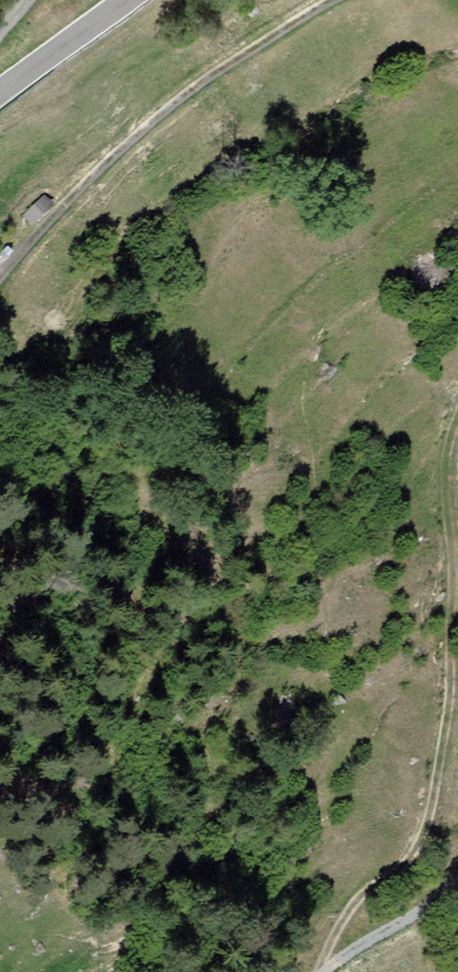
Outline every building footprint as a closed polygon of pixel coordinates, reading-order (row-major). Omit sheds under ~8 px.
[(55,209),(44,197),(24,215),(35,227),(55,209)]
